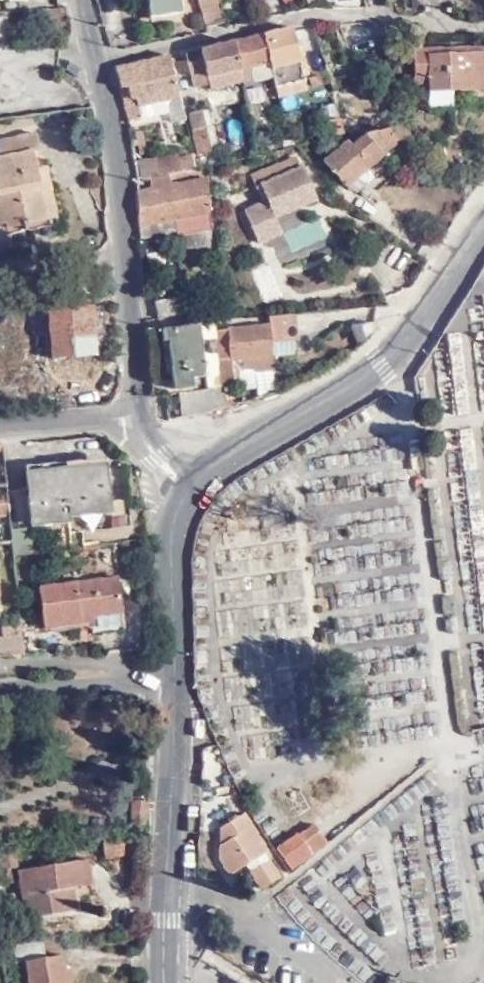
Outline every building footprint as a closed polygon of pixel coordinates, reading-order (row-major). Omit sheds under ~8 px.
[(148,11),(182,5),(181,0),(146,0),(148,11)] [(203,25),(222,20),(216,0),(196,0),(203,25)] [(231,41),(240,79),(242,86),(253,84),(253,82),(269,79),(275,97),(289,93),(286,83),(302,79),(288,27),(231,41)] [(231,41),(183,53),(192,87),(206,84),(207,86),(240,79),(231,41)] [(481,45),(410,49),(411,84),(425,83),(429,83),(429,91),(450,89),(483,87),(481,45)] [(166,56),(114,69),(117,80),(128,122),(166,113),(163,100),(176,96),(167,57),(166,56)] [(305,90),(302,79),(286,83),(289,93),(305,90)] [(429,83),(425,83),(425,91),(426,107),(451,105),(450,89),(429,91),(429,83)] [(185,97),(189,114),(201,110),(197,93),(185,97)] [(201,110),(189,114),(199,154),(211,151),(201,110)] [(337,117),(326,119),(328,132),(339,131),(337,117)] [(406,128),(404,123),(360,131),(362,135),(350,144),(346,141),(322,160),(341,184),(392,145),(390,142),(410,138),(406,128)] [(50,215),(38,165),(34,148),(39,147),(35,130),(0,139),(0,149),(2,156),(0,156),(0,201),(0,203),(0,204),(0,221),(10,219),(12,224),(50,215)] [(253,173),(258,184),(300,166),(296,155),(253,173)] [(145,178),(146,185),(168,180),(198,171),(194,156),(179,158),(180,174),(156,176),(145,178)] [(154,161),(156,176),(180,174),(179,158),(154,161)] [(48,163),(38,165),(50,215),(60,213),(48,163)] [(300,166),(258,184),(265,201),(243,210),(256,243),(278,233),(275,225),(271,215),(297,204),(314,198),(300,166)] [(384,166),(367,179),(375,189),(392,175),(384,166)] [(169,189),(173,227),(207,222),(205,178),(202,178),(201,170),(198,171),(168,180),(169,189)] [(169,189),(168,180),(146,185),(146,190),(134,193),(137,227),(137,238),(174,232),(173,227),(169,189)] [(302,215),(297,204),(271,215),(275,225),(302,215)] [(323,220),(272,236),(282,267),(332,251),(323,220)] [(93,350),(91,326),(88,300),(87,286),(65,288),(65,296),(48,299),(53,355),(93,350)] [(151,299),(154,316),(161,316),(181,311),(177,294),(151,299)] [(88,300),(91,326),(103,325),(100,299),(88,300)] [(210,328),(211,335),(213,359),(268,352),(266,341),(293,337),(290,309),(277,311),(264,312),(264,320),(210,328)] [(210,328),(209,317),(193,319),(192,322),(157,327),(159,338),(163,338),(169,386),(187,384),(187,376),(202,373),(198,337),(211,335),(210,328)] [(268,352),(213,359),(216,385),(230,383),(228,369),(268,363),(268,352)] [(176,391),(177,407),(217,399),(216,385),(176,391)] [(90,455),(20,463),(25,516),(58,512),(57,504),(95,499),(90,455)] [(4,551),(23,548),(20,518),(0,520),(2,532),(4,551)] [(107,566),(29,583),(38,623),(75,615),(74,609),(82,608),(85,622),(118,615),(107,566)] [(148,826),(149,803),(133,803),(132,828),(148,829),(148,826)] [(240,814),(230,821),(230,873),(242,866),(263,854),(263,853),(240,814)] [(226,876),(230,873),(230,821),(222,825),(222,835),(226,841),(217,846),(216,860),(226,876)] [(296,836),(279,847),(296,866),(323,845),(311,829),(297,837),(296,836)] [(122,853),(119,833),(100,836),(103,856),(122,853)] [(290,872),(296,866),(279,847),(274,849),(290,872)] [(0,853),(0,885),(3,884),(1,869),(13,867),(9,851),(0,853)] [(267,861),(263,854),(242,866),(247,873),(267,861)] [(22,918),(65,910),(60,889),(67,888),(85,884),(79,858),(14,870),(22,918)] [(267,861),(247,873),(257,889),(277,878),(267,861)] [(71,909),(67,888),(60,889),(65,910),(71,909)] [(61,971),(58,956),(41,959),(38,943),(11,947),(13,962),(15,963),(23,962),(26,982),(63,982),(61,971)] [(61,971),(63,982),(70,982),(68,970),(61,971)]
